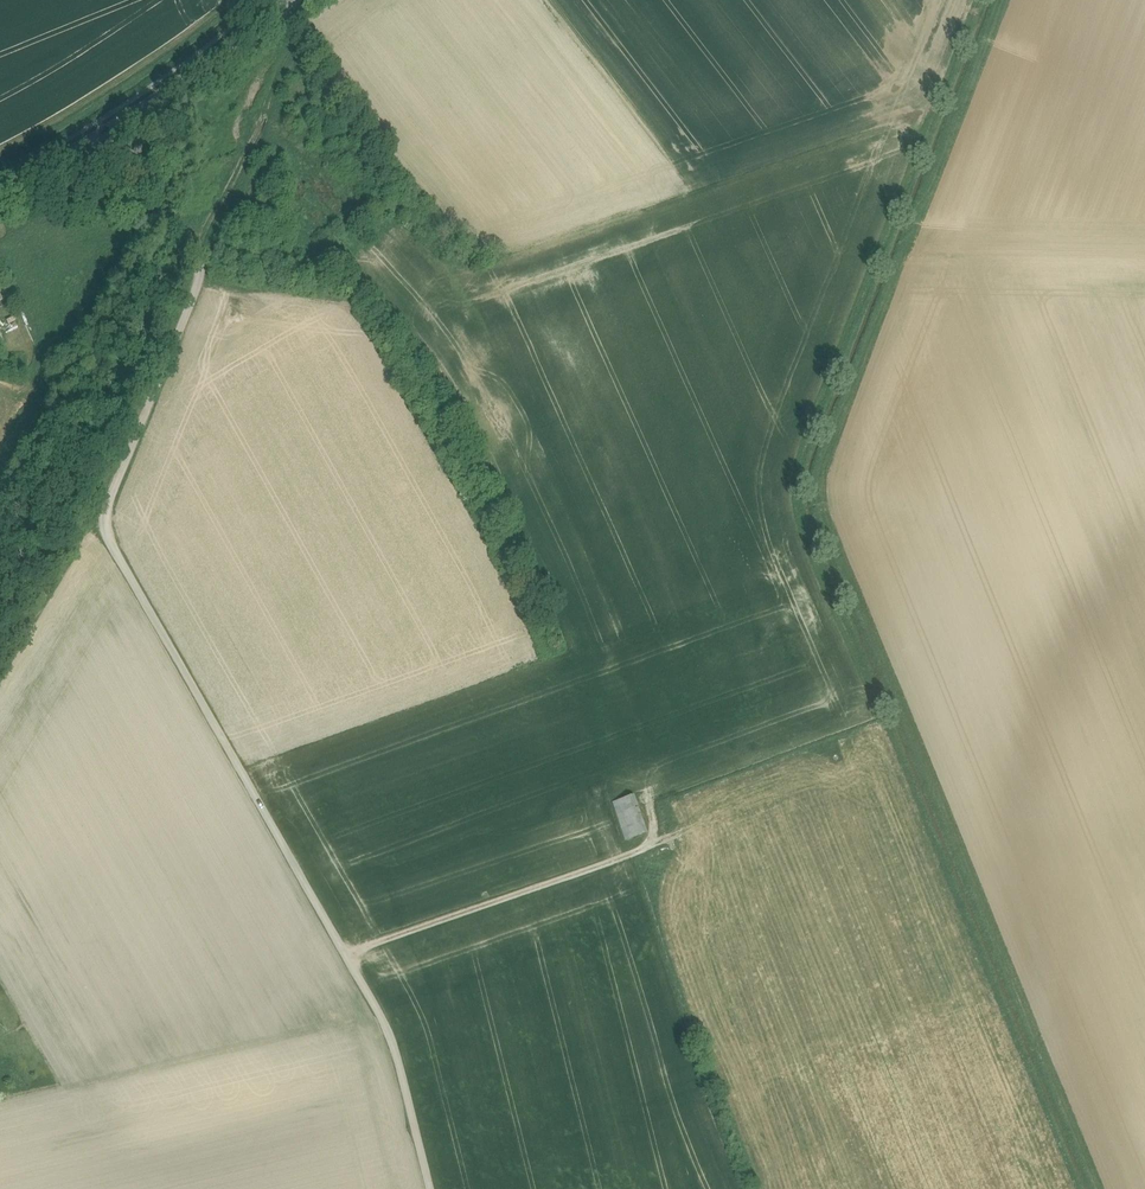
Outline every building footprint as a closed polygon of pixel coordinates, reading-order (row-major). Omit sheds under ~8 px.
[(631,804),(620,808),(631,844),(643,839),(631,804)]
